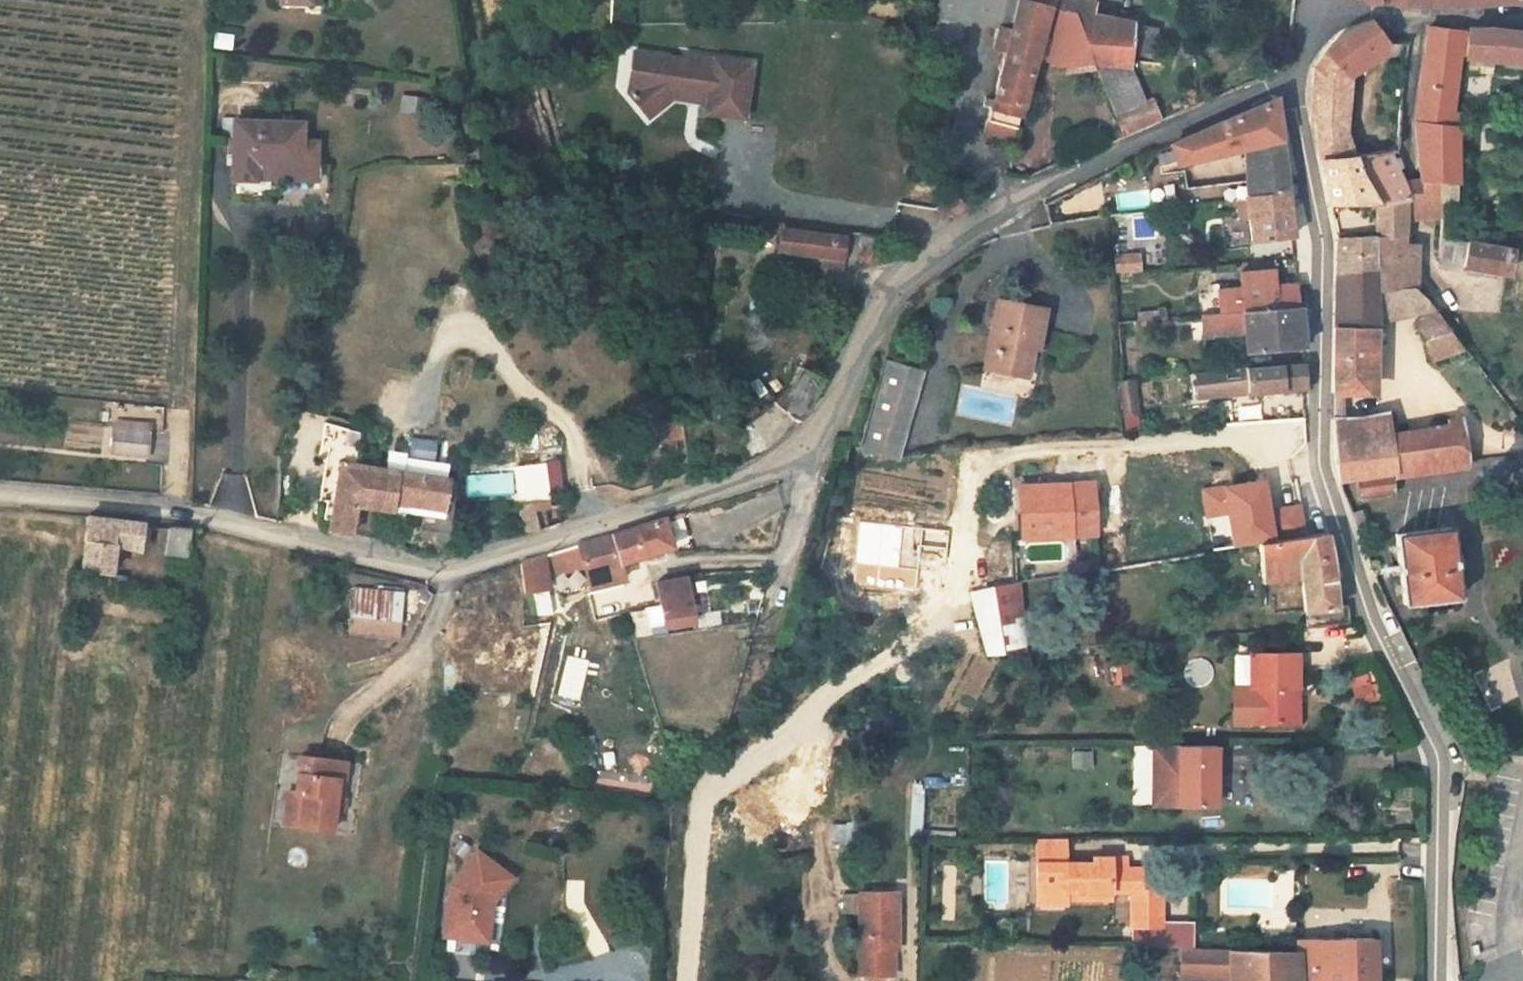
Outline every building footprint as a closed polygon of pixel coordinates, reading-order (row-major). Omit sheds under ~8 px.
[(280,17),(312,18),(312,0),(280,0),(280,17)] [(948,9),(945,34),(964,39),(962,12),(981,10),(982,0),(949,0),(948,9)] [(981,10),(977,20),(1005,26),(1001,48),(1014,51),(1011,61),(1044,69),(1050,46),(1061,6),(1040,0),(982,0),(981,10)] [(1061,6),(1074,9),(1093,14),(1100,16),(1104,0),(1040,0),(1061,6)] [(1061,6),(1050,46),(1067,56),(1083,58),(1074,9),(1061,6)] [(1093,14),(1074,9),(1083,58),(1108,62),(1093,14)] [(977,20),(981,10),(962,12),(964,39),(972,41),(977,20)] [(1179,38),(1100,16),(1093,14),(1108,62),(1151,69),(1154,55),(1177,60),(1179,38)] [(1325,138),(1328,139),(1367,143),(1365,84),(1359,78),(1382,62),(1397,44),(1395,40),(1379,19),(1342,39),(1336,59),(1333,67),(1325,81),(1320,128),(1321,135),(1325,138)] [(1473,37),(1468,28),(1435,27),(1438,126),(1466,127),(1470,94),(1465,91),(1469,61),(1473,59),(1473,37)] [(1473,59),(1522,61),(1522,32),(1516,31),(1502,29),(1468,28),(1473,37),(1473,59)] [(639,94),(643,98),(653,90),(658,66),(677,70),(680,59),(647,53),(639,94)] [(720,100),(719,109),(717,117),(755,124),(765,71),(698,58),(697,63),(680,59),(677,70),(658,66),(653,90),(643,98),(659,119),(683,101),(693,94),(720,100)] [(1034,99),(1044,69),(1011,61),(1004,92),(1034,99)] [(1126,120),(1159,108),(1151,69),(1108,62),(1126,120)] [(1023,140),(1034,99),(1004,92),(994,133),(1023,140)] [(400,93),(397,110),(420,113),(422,97),(400,93)] [(683,101),(719,109),(720,100),(693,94),(683,101)] [(1164,106),(1159,108),(1126,120),(1133,143),(1171,128),(1164,106)] [(264,172),(305,177),(310,135),(289,133),(291,113),(276,112),(274,132),(242,128),(235,186),(262,189),(262,186),(264,172)] [(1182,151),(1192,174),(1252,157),(1257,197),(1194,200),(1193,183),(1159,184),(1161,219),(1258,212),(1296,209),(1290,154),(1285,112),(1182,151)] [(1466,127),(1438,126),(1449,182),(1455,208),(1476,204),(1466,127)] [(1328,139),(1331,172),(1369,162),(1367,143),(1328,139)] [(1370,216),(1379,214),(1432,200),(1430,189),(1420,148),(1369,162),(1331,172),(1335,188),(1345,220),(1370,216)] [(304,190),(305,177),(264,172),(262,186),(304,190)] [(1460,227),(1455,208),(1449,182),(1438,186),(1430,189),(1432,200),(1433,204),(1432,221),(1460,227)] [(1064,193),(1066,213),(1104,209),(1102,189),(1064,193)] [(1427,250),(1432,221),(1433,204),(1432,200),(1379,214),(1384,244),(1388,278),(1390,303),(1427,299),(1448,323),(1460,319),(1461,314),(1455,287),(1438,280),(1437,275),(1440,253),(1427,250)] [(1297,223),(1296,209),(1258,212),(1260,258),(1301,255),(1297,223)] [(1155,237),(1154,216),(1132,217),(1134,238),(1155,237)] [(809,233),(806,254),(874,263),(876,242),(809,233)] [(1455,262),(1481,265),(1483,243),(1459,239),(1455,262)] [(1483,243),(1481,265),(1480,271),(1522,276),(1522,249),(1483,243)] [(1349,248),(1347,279),(1388,278),(1384,244),(1349,248)] [(1146,267),(1121,267),(1123,285),(1147,284),(1146,267)] [(1383,304),(1390,303),(1388,278),(1347,279),(1348,405),(1392,403),(1386,337),(1383,304)] [(1240,310),(1243,324),(1307,320),(1305,299),(1285,301),(1281,284),(1248,288),(1251,308),(1240,310)] [(1383,304),(1386,337),(1432,333),(1454,331),(1448,323),(1427,299),(1390,303),(1383,304)] [(1014,319),(999,389),(1037,397),(1043,367),(1053,370),(1060,329),(1014,319)] [(1307,320),(1243,324),(1209,326),(1210,343),(1260,340),(1263,364),(1311,359),(1307,320)] [(1479,359),(1454,331),(1432,333),(1443,371),(1479,359)] [(820,380),(827,368),(810,360),(800,380),(783,395),(785,396),(753,421),(754,449),(762,446),(782,437),(808,415),(800,410),(820,380)] [(924,473),(911,469),(932,380),(894,371),(873,461),(911,470),(908,480),(921,484),(924,473)] [(1133,379),(1117,381),(1121,417),(1138,415),(1133,379)] [(1313,382),(1214,390),(1205,390),(1207,405),(1227,403),(1229,414),(1315,406),(1313,382)] [(1382,449),(1409,445),(1404,420),(1378,425),(1382,449)] [(114,423),(110,449),(145,454),(148,428),(114,423)] [(691,423),(681,423),(652,427),(656,447),(691,441),(691,423)] [(1356,495),(1362,494),(1401,487),(1469,474),(1462,434),(1409,445),(1382,449),(1378,425),(1348,429),(1355,487),(1356,495)] [(348,458),(356,433),(335,426),(327,452),(348,458)] [(656,447),(652,427),(641,429),(644,449),(656,447)] [(412,457),(431,459),(433,441),(413,439),(412,457)] [(353,503),(365,504),(364,507),(406,513),(407,505),(414,505),(410,535),(442,535),(448,479),(423,476),(424,468),(378,462),(377,471),(336,466),(324,530),(348,534),(353,503)] [(519,494),(544,491),(541,465),(516,468),(519,494)] [(1233,543),(1303,535),(1297,484),(1284,486),(1286,504),(1268,507),(1265,480),(1226,485),(1233,543)] [(1104,484),(1077,486),(1080,538),(1107,536),(1104,484)] [(1080,538),(1077,486),(1048,488),(1028,489),(1032,541),(1080,538)] [(1401,487),(1362,494),(1367,515),(1404,508),(1401,487)] [(535,531),(559,527),(556,504),(531,508),(535,531)] [(610,535),(618,564),(669,552),(662,518),(610,535)] [(685,519),(670,520),(672,543),(686,542),(685,519)] [(89,520),(84,576),(111,578),(113,549),(139,552),(141,525),(89,520)] [(165,554),(189,556),(192,531),(168,528),(165,554)] [(622,582),(618,564),(610,535),(572,547),(584,592),(622,582)] [(1457,547),(1404,555),(1414,626),(1466,618),(1457,547)] [(550,591),(544,559),(519,564),(525,595),(550,591)] [(1311,601),(1319,655),(1358,654),(1356,637),(1348,637),(1348,613),(1347,583),(1341,562),(1266,569),(1270,606),(1311,601)] [(651,589),(660,631),(696,624),(688,582),(651,589)] [(351,587),(347,632),(398,636),(401,591),(351,587)] [(1024,592),(994,595),(988,596),(992,669),(1028,666),(1024,592)] [(1366,672),(1348,678),(1358,709),(1376,703),(1366,672)] [(1299,708),(1308,708),(1308,674),(1262,673),(1262,707),(1262,743),(1298,744),(1299,708)] [(1262,743),(1262,707),(1244,707),(1244,743),(1262,743)] [(1307,744),(1308,708),(1299,708),(1298,744),(1307,744)] [(1091,769),(1092,751),(1070,751),(1070,769),(1091,769)] [(942,840),(941,787),(940,754),(931,754),(932,840),(942,840)] [(1220,762),(1158,760),(1157,822),(1220,823),(1220,762)] [(286,764),(282,801),(293,802),(290,836),(339,841),(344,787),(351,788),(353,770),(286,764)] [(1058,869),(1085,870),(1086,843),(1059,843),(1058,869)] [(584,885),(583,860),(569,860),(570,885),(584,885)] [(448,947),(482,951),(484,929),(494,916),(516,888),(483,861),(454,897),(448,947)] [(1085,870),(1058,869),(1057,902),(1129,903),(1148,903),(1147,939),(1177,939),(1178,903),(1160,902),(1160,880),(1144,879),(1144,867),(1112,867),(1113,870),(1085,870)] [(920,895),(886,897),(887,979),(915,977),(914,953),(923,952),(920,895)] [(1129,903),(1057,902),(1057,914),(1083,914),(1083,910),(1129,910),(1129,903)] [(484,929),(482,951),(491,952),(494,916),(484,929)] [(1388,950),(1311,949),(1311,963),(1310,980),(1388,980),(1388,950)] [(1190,959),(1175,958),(1174,980),(1189,980),(1190,959)] [(1190,959),(1189,980),(1198,980),(1199,959),(1190,959)] [(1248,962),(1208,960),(1199,959),(1198,980),(1248,980),(1248,962)] [(1311,963),(1248,962),(1248,980),(1310,980),(1311,963)]
